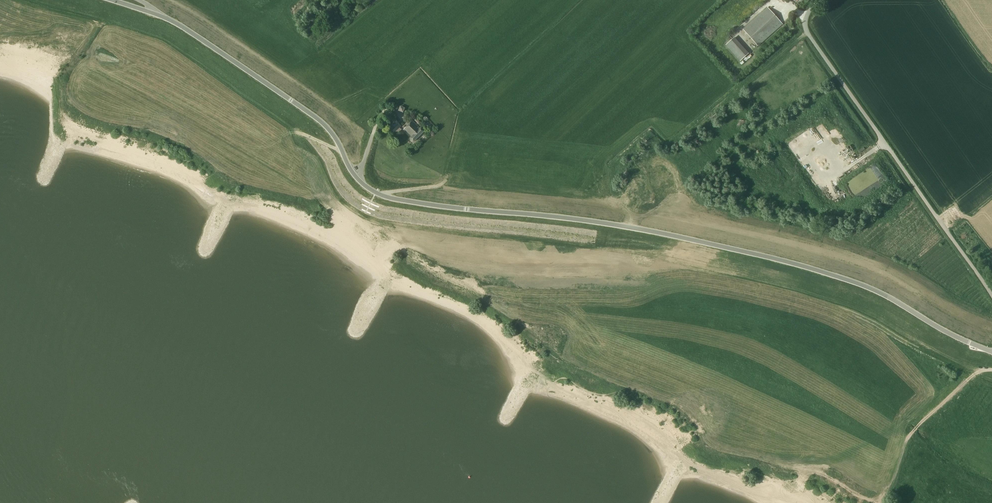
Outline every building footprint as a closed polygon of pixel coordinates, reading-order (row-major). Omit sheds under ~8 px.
[(743,29),(758,47),(783,24),(767,7),(743,29)] [(737,61),(747,54),(733,37),(724,44),(737,61)] [(385,124),(394,133),(401,126),(392,117),(385,124)] [(409,138),(413,142),(424,131),(421,127),(419,128),(412,121),(404,129),(411,136),(409,138)]
